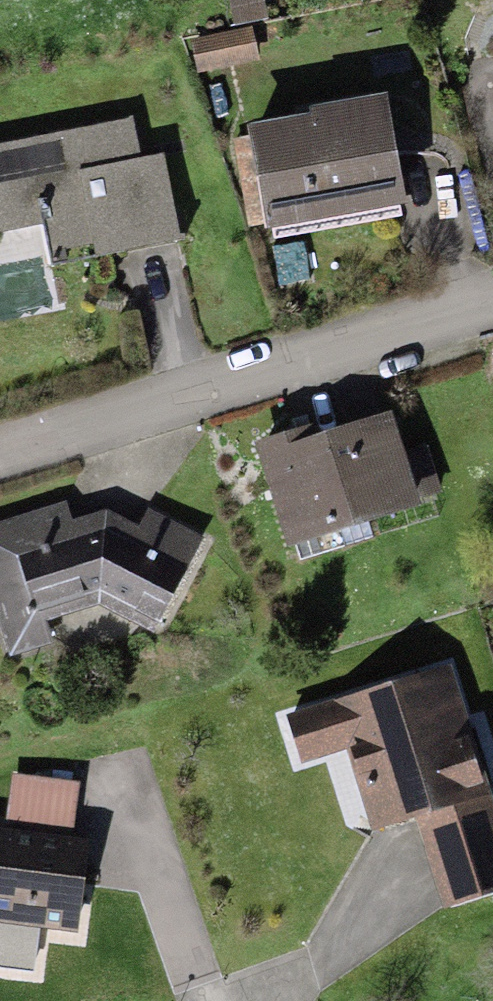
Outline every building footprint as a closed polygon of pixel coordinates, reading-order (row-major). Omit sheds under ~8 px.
[(234,20),(268,14),(266,0),(230,0),(234,20)] [(253,27),(191,39),(198,72),(260,60),(253,27)] [(313,114),(247,125),(264,233),(411,209),(392,93),(312,106),(313,114)] [(0,147),(0,231),(43,223),(49,254),(92,246),(94,259),(178,244),(162,157),(139,162),(132,123),(0,147)] [(308,426),(256,443),(289,548),(422,506),(420,498),(440,492),(426,446),(405,452),(394,413),(292,443),(308,426)] [(111,510),(72,519),(68,502),(0,523),(0,625),(10,657),(52,642),(46,620),(98,604),(154,633),(205,537),(149,510),(140,526),(111,510)] [(490,793),(450,666),(287,716),(301,763),(346,749),(371,830),(416,816),(490,793)] [(12,773),(5,829),(0,828),(0,968),(33,972),(37,929),(78,933),(90,839),(73,838),(80,783),(12,773)] [(416,816),(446,909),(492,894),(492,804),(490,793),(416,816)]
